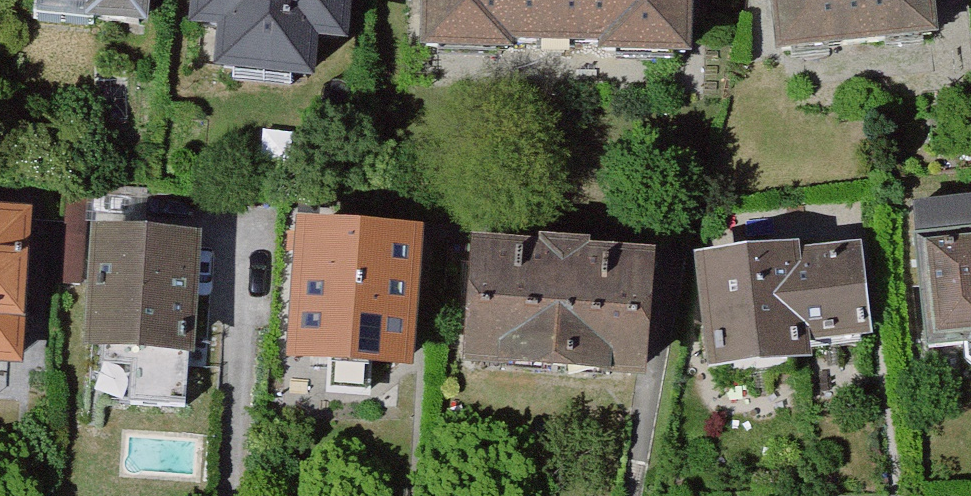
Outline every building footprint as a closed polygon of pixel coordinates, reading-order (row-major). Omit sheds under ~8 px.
[(18,12),(87,18),(86,33),(137,37),(140,0),(19,0),(18,12)] [(190,40),(219,42),(215,84),(305,92),(309,51),(340,54),(345,0),(194,0),(190,40)] [(509,55),(558,57),(559,0),(426,0),(424,62),(508,64),(509,55)] [(558,57),(608,58),(608,65),(690,67),(692,0),(559,0),(558,57)] [(786,65),(941,49),(936,0),(779,0),(786,65)] [(921,213),(936,357),(970,354),(970,208),(921,213)] [(16,374),(25,225),(0,223),(0,373),(16,374)] [(416,246),(303,237),(291,380),(405,389),(416,246)] [(195,246),(93,240),(86,364),(188,370),(195,246)] [(814,376),(812,352),(799,269),(798,258),(707,268),(720,386),(814,376)] [(546,267),(471,261),(462,379),(649,393),(658,276),(586,270),(587,264),(546,261),(546,267)] [(868,261),(799,269),(812,352),(877,345),(868,261)]
